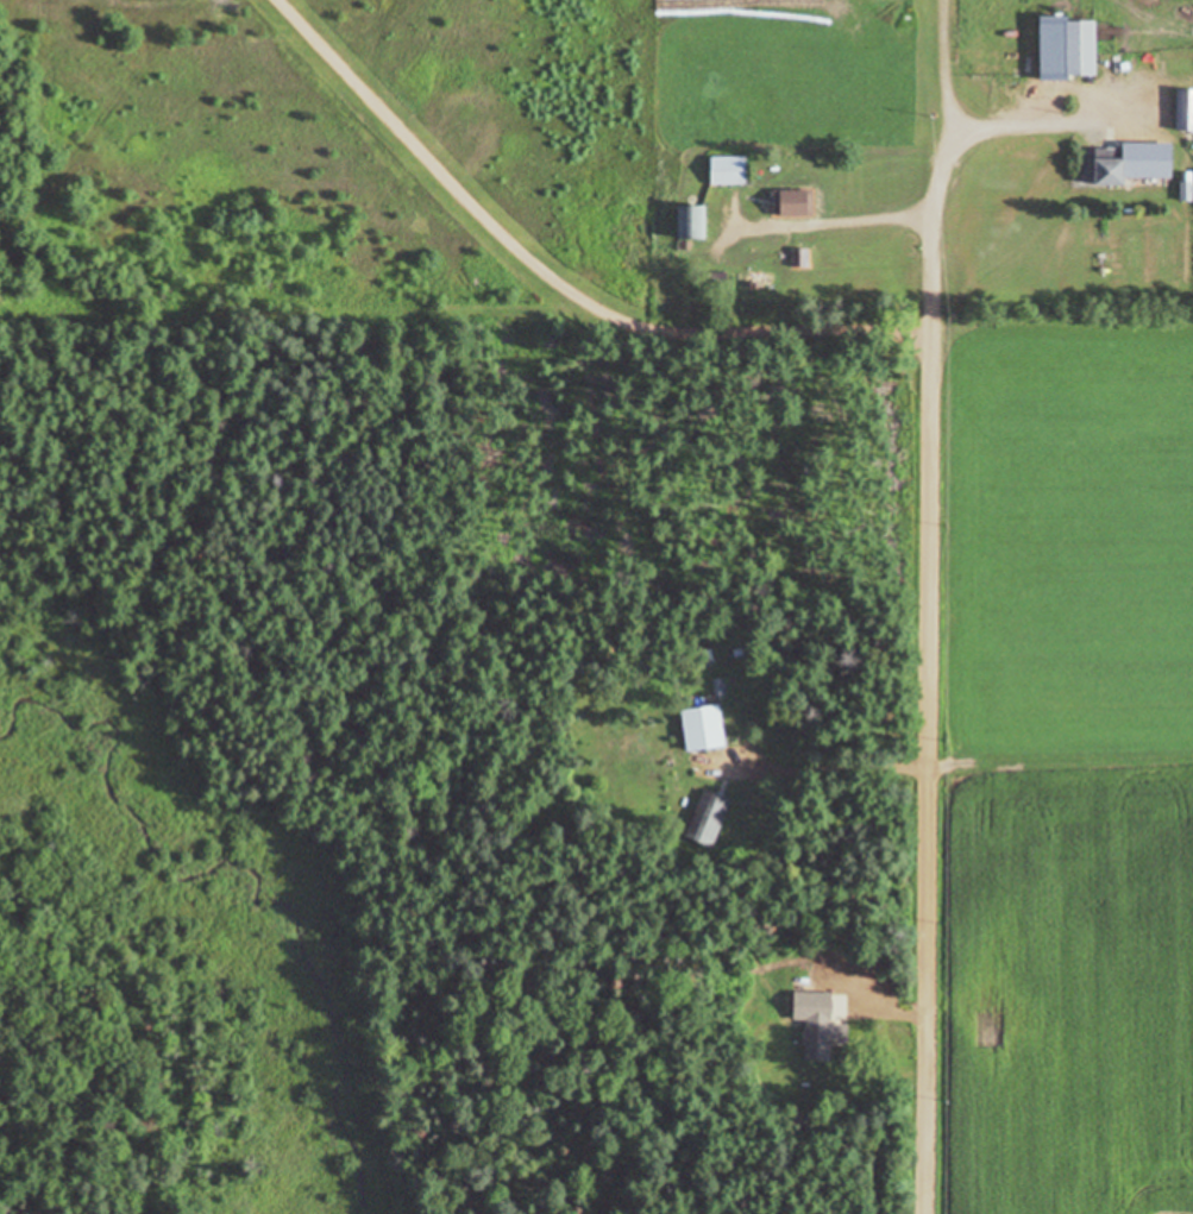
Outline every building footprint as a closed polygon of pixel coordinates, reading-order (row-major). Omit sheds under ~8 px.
[(1043,78),(1101,77),(1100,15),(1043,16),(1043,78)] [(1179,88),(1179,130),(1192,130),(1192,88),(1179,88)] [(1129,185),(1129,148),(1096,148),(1096,185),(1129,185)] [(748,156),(712,156),(712,184),(748,184),(748,156)] [(776,216),(815,216),(815,189),(776,189),(776,216)] [(680,204),(680,238),(708,238),(708,204),(680,204)] [(792,266),(809,266),(809,249),(792,249),(792,266)] [(684,708),(688,751),(726,747),(722,704),(684,708)] [(731,798),(704,787),(682,837),(709,848),(731,798)] [(828,1003),(801,1003),(801,1061),(828,1061),(828,1003)]
